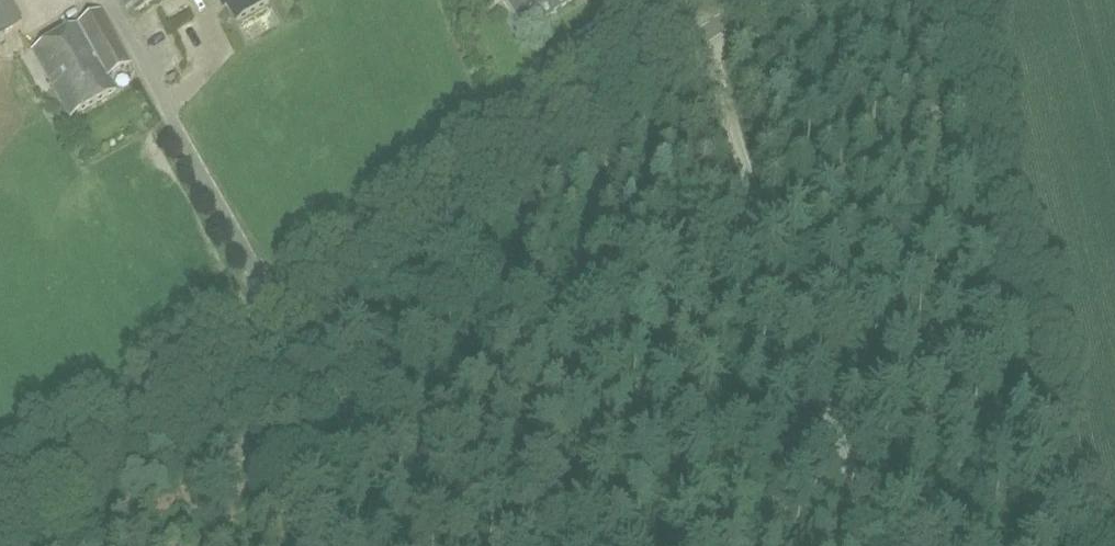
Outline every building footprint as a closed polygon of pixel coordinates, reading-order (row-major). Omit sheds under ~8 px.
[(21,25),(6,0),(0,0),(0,37),(21,25)] [(130,11),(149,0),(124,0),(130,11)] [(237,21),(268,3),(267,0),(225,0),(237,21)] [(526,28),(571,0),(508,0),(526,28)] [(100,9),(32,48),(71,115),(116,89),(108,74),(130,61),(100,9)] [(239,447),(223,456),(230,468),(246,459),(239,447)]
